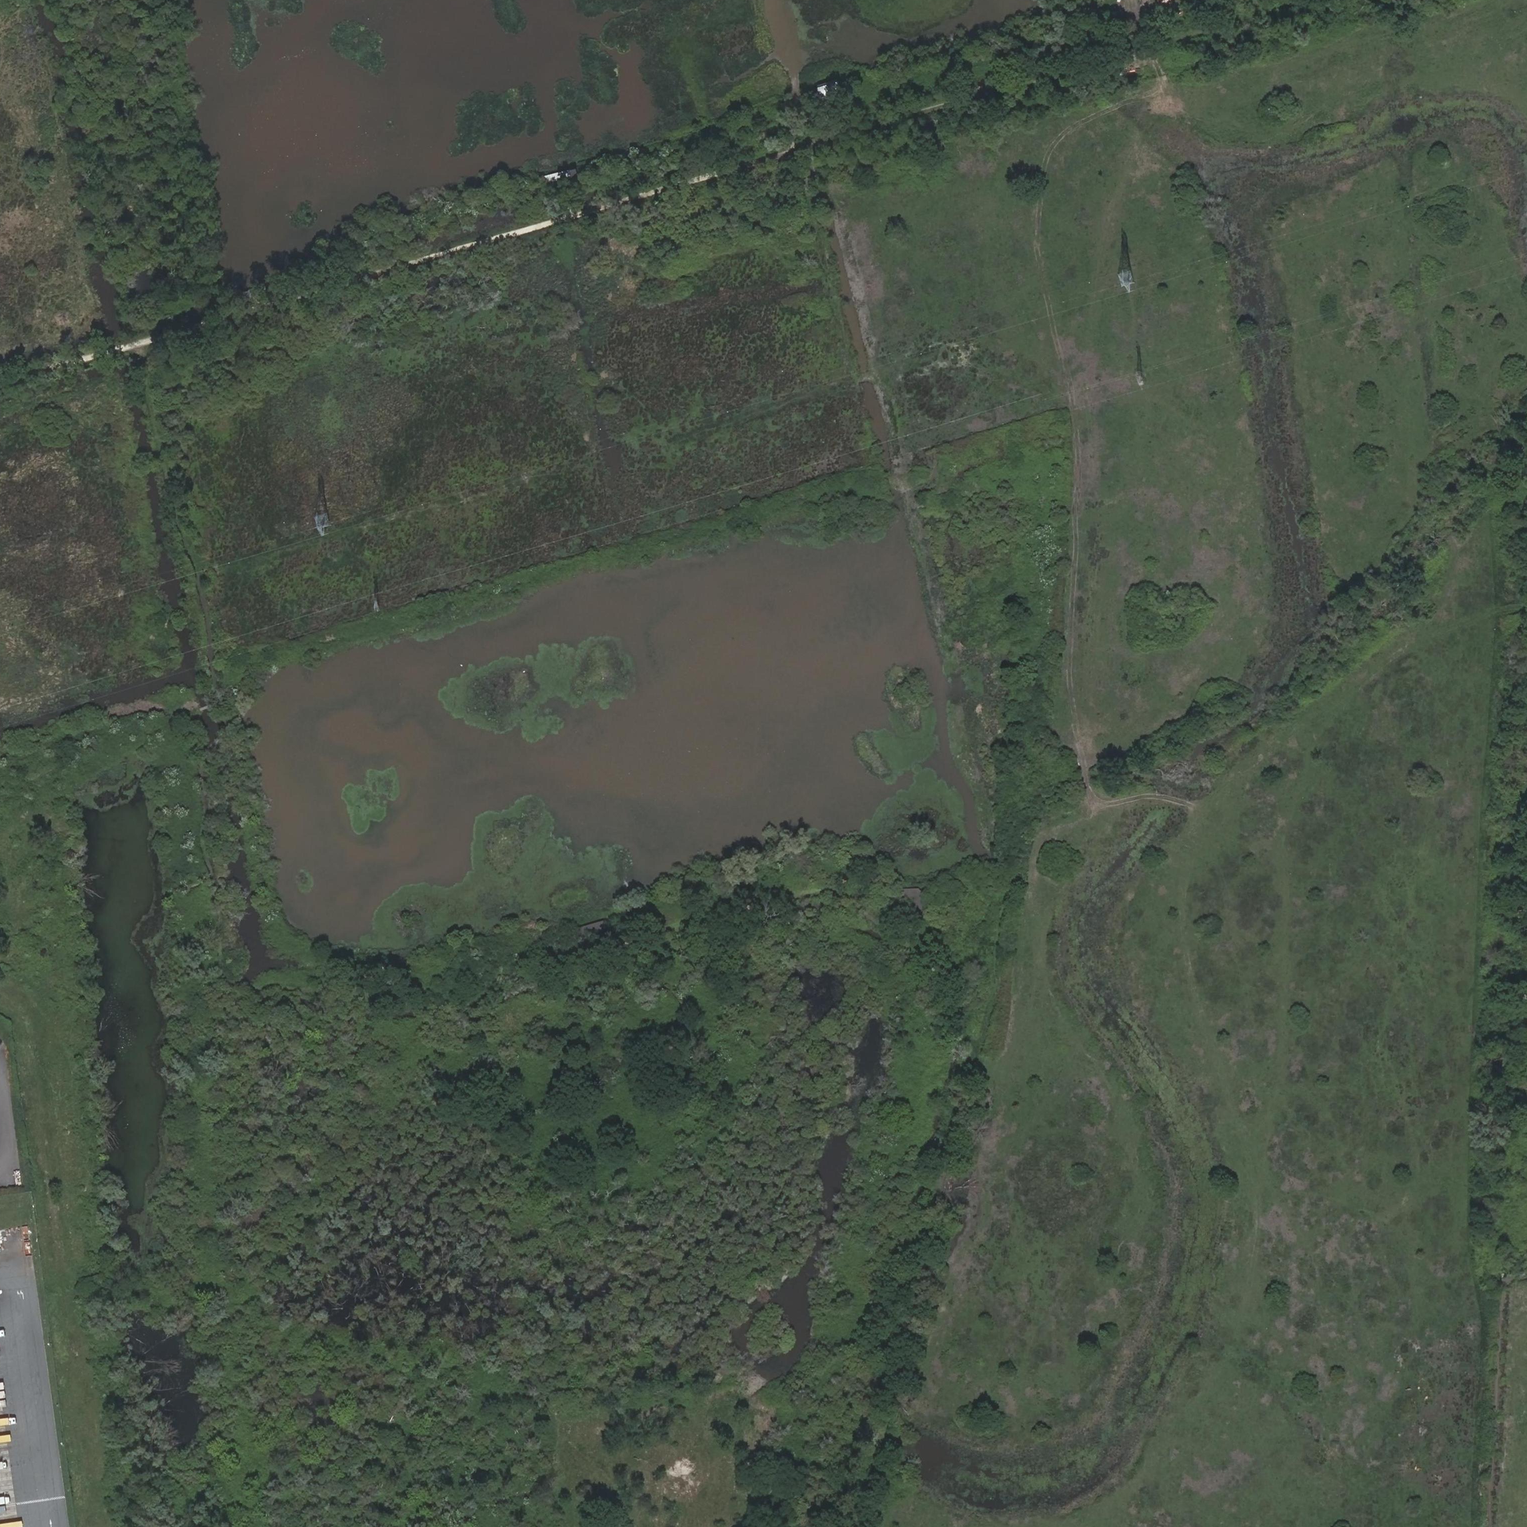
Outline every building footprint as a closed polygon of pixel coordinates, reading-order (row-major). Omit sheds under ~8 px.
[(549,181),(570,175),(568,170),(548,176),(549,181)] [(902,915),(924,915),(924,890),(902,890),(902,915)]
